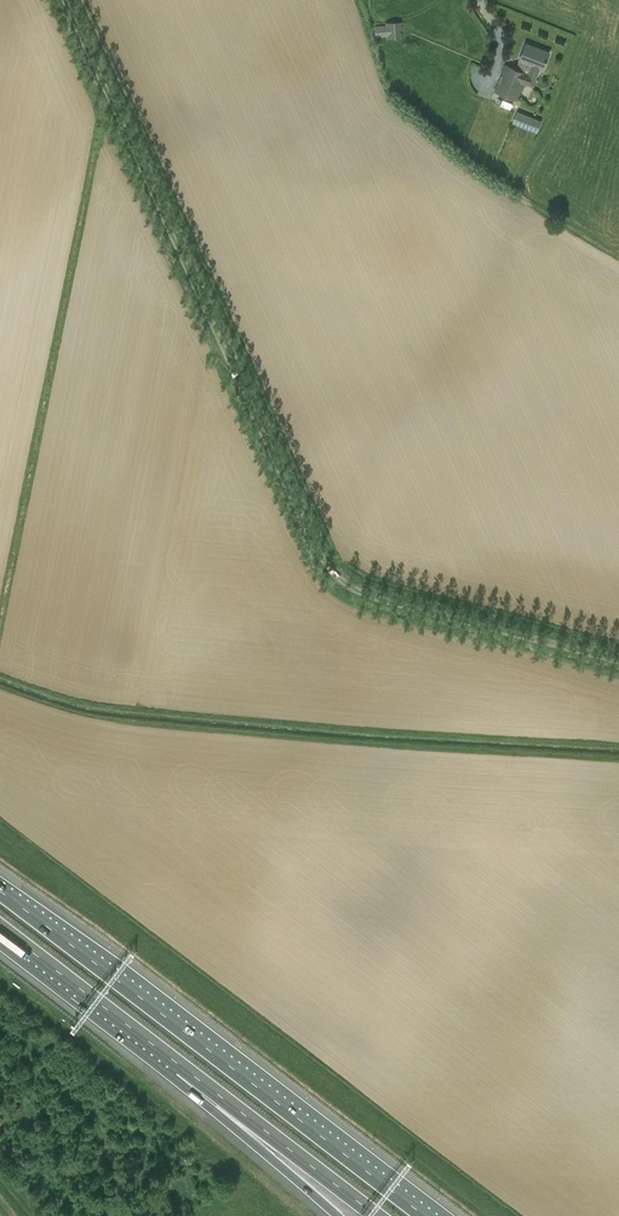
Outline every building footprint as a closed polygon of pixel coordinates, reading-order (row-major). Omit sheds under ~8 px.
[(376,36),(402,36),(402,22),(376,22),(376,36)] [(533,86),(540,68),(543,69),(550,52),(526,43),(519,60),(531,65),(528,74),(505,64),(494,91),(517,100),(524,82),(533,86)] [(515,120),(538,129),(541,119),(518,111),(515,120)] [(425,1209),(433,1215),(442,1215),(428,1205),(425,1209)]
